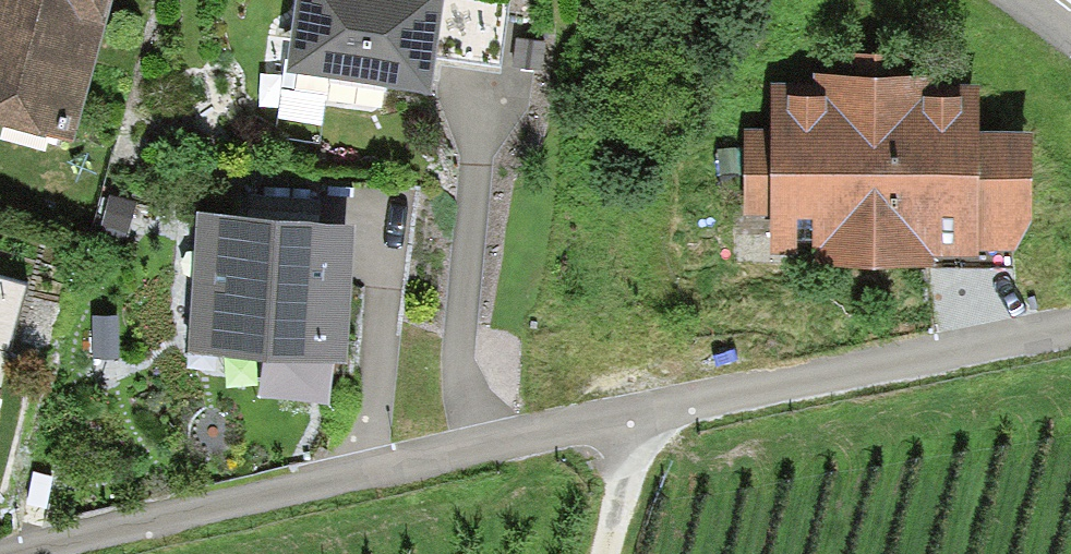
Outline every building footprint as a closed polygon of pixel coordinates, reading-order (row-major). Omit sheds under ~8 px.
[(72,146),(109,0),(0,0),(0,128),(72,146)] [(288,74),(426,95),(432,56),(440,0),(300,0),(288,74)] [(450,0),(440,0),(432,56),(505,65),(512,8),(450,0)] [(732,148),(732,217),(759,217),(759,260),(1024,257),(1023,140),(969,141),(969,73),(888,73),(888,54),(823,55),(823,80),(758,81),(759,148),(732,148)] [(351,225),(197,219),(193,361),(347,366),(351,225)] [(5,353),(23,287),(0,281),(0,352),(5,353)]
